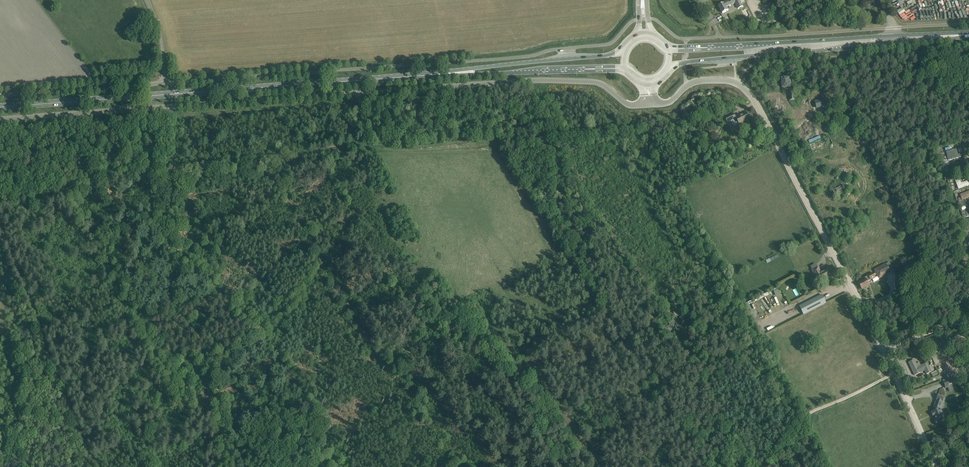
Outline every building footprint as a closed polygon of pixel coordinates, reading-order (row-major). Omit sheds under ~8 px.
[(730,0),(719,6),(722,13),(728,10),(727,7),(732,4),(730,0)] [(735,3),(738,9),(743,6),(741,3),(744,2),(744,0),(741,0),(735,3)] [(790,79),(789,79),(789,78),(782,78),(782,87),(791,87),(790,79)] [(825,99),(815,102),(817,108),(826,106),(825,99)] [(725,118),(727,123),(733,120),(735,123),(738,122),(739,124),(750,119),(747,113),(740,116),(739,115),(735,117),(734,113),(725,118)] [(812,153),(833,144),(830,136),(809,144),(812,153)] [(957,148),(946,151),(948,159),(945,160),(944,154),(941,155),(945,172),(949,171),(947,164),(949,163),(948,160),(961,157),(960,153),(958,154),(957,148)] [(955,181),(958,189),(968,185),(968,181),(961,183),(960,181),(959,179),(955,181)] [(842,185),(832,190),(835,195),(845,190),(842,185)] [(968,197),(968,191),(960,193),(961,199),(968,197)] [(879,279),(891,273),(886,263),(874,270),(879,279)] [(812,270),(815,276),(814,277),(817,283),(820,281),(821,281),(826,278),(831,276),(828,269),(821,273),(818,267),(812,270)] [(873,274),(872,275),(870,276),(869,275),(864,278),(865,280),(859,283),(862,289),(866,287),(869,285),(867,281),(874,278),(875,277),(873,274)] [(906,291),(907,294),(904,295),(906,299),(917,294),(915,290),(910,293),(908,290),(906,291)] [(824,296),(801,307),(805,314),(827,303),(824,296)] [(900,303),(896,296),(892,298),(894,302),(893,303),(895,306),(900,303)] [(748,311),(751,319),(756,317),(753,309),(748,311)] [(665,327),(667,332),(676,326),(673,322),(675,321),(673,319),(669,322),(670,324),(665,327)] [(935,363),(940,361),(936,353),(931,355),(935,363)] [(925,370),(927,374),(931,372),(927,363),(922,365),(923,367),(919,369),(914,360),(909,362),(915,375),(925,370)] [(943,380),(946,387),(956,384),(953,377),(943,380)] [(940,408),(944,397),(938,395),(936,399),(937,399),(934,407),(935,410),(932,412),(931,413),(933,416),(934,416),(936,420),(939,419),(940,421),(946,419),(940,408)]
